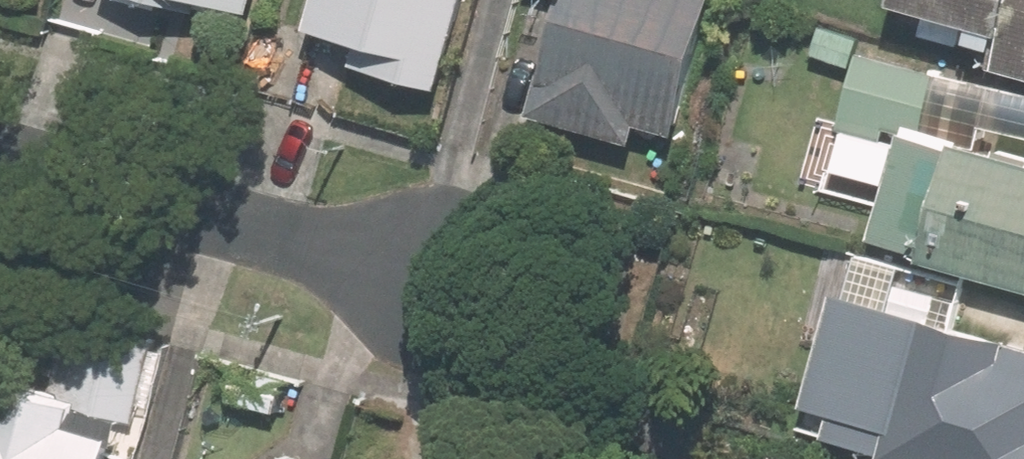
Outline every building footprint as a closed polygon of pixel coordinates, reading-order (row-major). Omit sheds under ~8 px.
[(250,0),(167,0),(195,7),(195,4),(235,15),(238,6),(247,9),(250,0)] [(314,24),(365,38),(357,61),(439,85),(462,0),(320,0),(314,24)] [(547,84),(543,83),(534,114),(660,148),(671,107),(681,109),(710,0),(571,0),(547,84)] [(1014,32),(1004,67),(1023,73),(1023,0),(906,0),(1014,32)] [(822,24),(813,52),(849,63),(857,36),(822,24)] [(862,57),(841,129),(880,141),(884,129),(921,138),(924,131),(978,145),(984,123),(1023,133),(1023,94),(938,72),(937,77),(862,57)] [(959,149),(957,157),(903,142),(877,235),(930,250),(929,255),(1023,281),(1023,167),(959,149)] [(906,280),(837,261),(827,299),(896,318),(906,280)] [(919,323),(893,419),(841,405),(832,437),(885,453),(884,456),(895,458),(1023,458),(1023,353),(919,323)] [(212,393),(270,411),(279,380),(220,364),(212,393)] [(102,439),(66,429),(74,403),(8,385),(3,401),(0,411),(0,458),(96,458),(102,439)]
